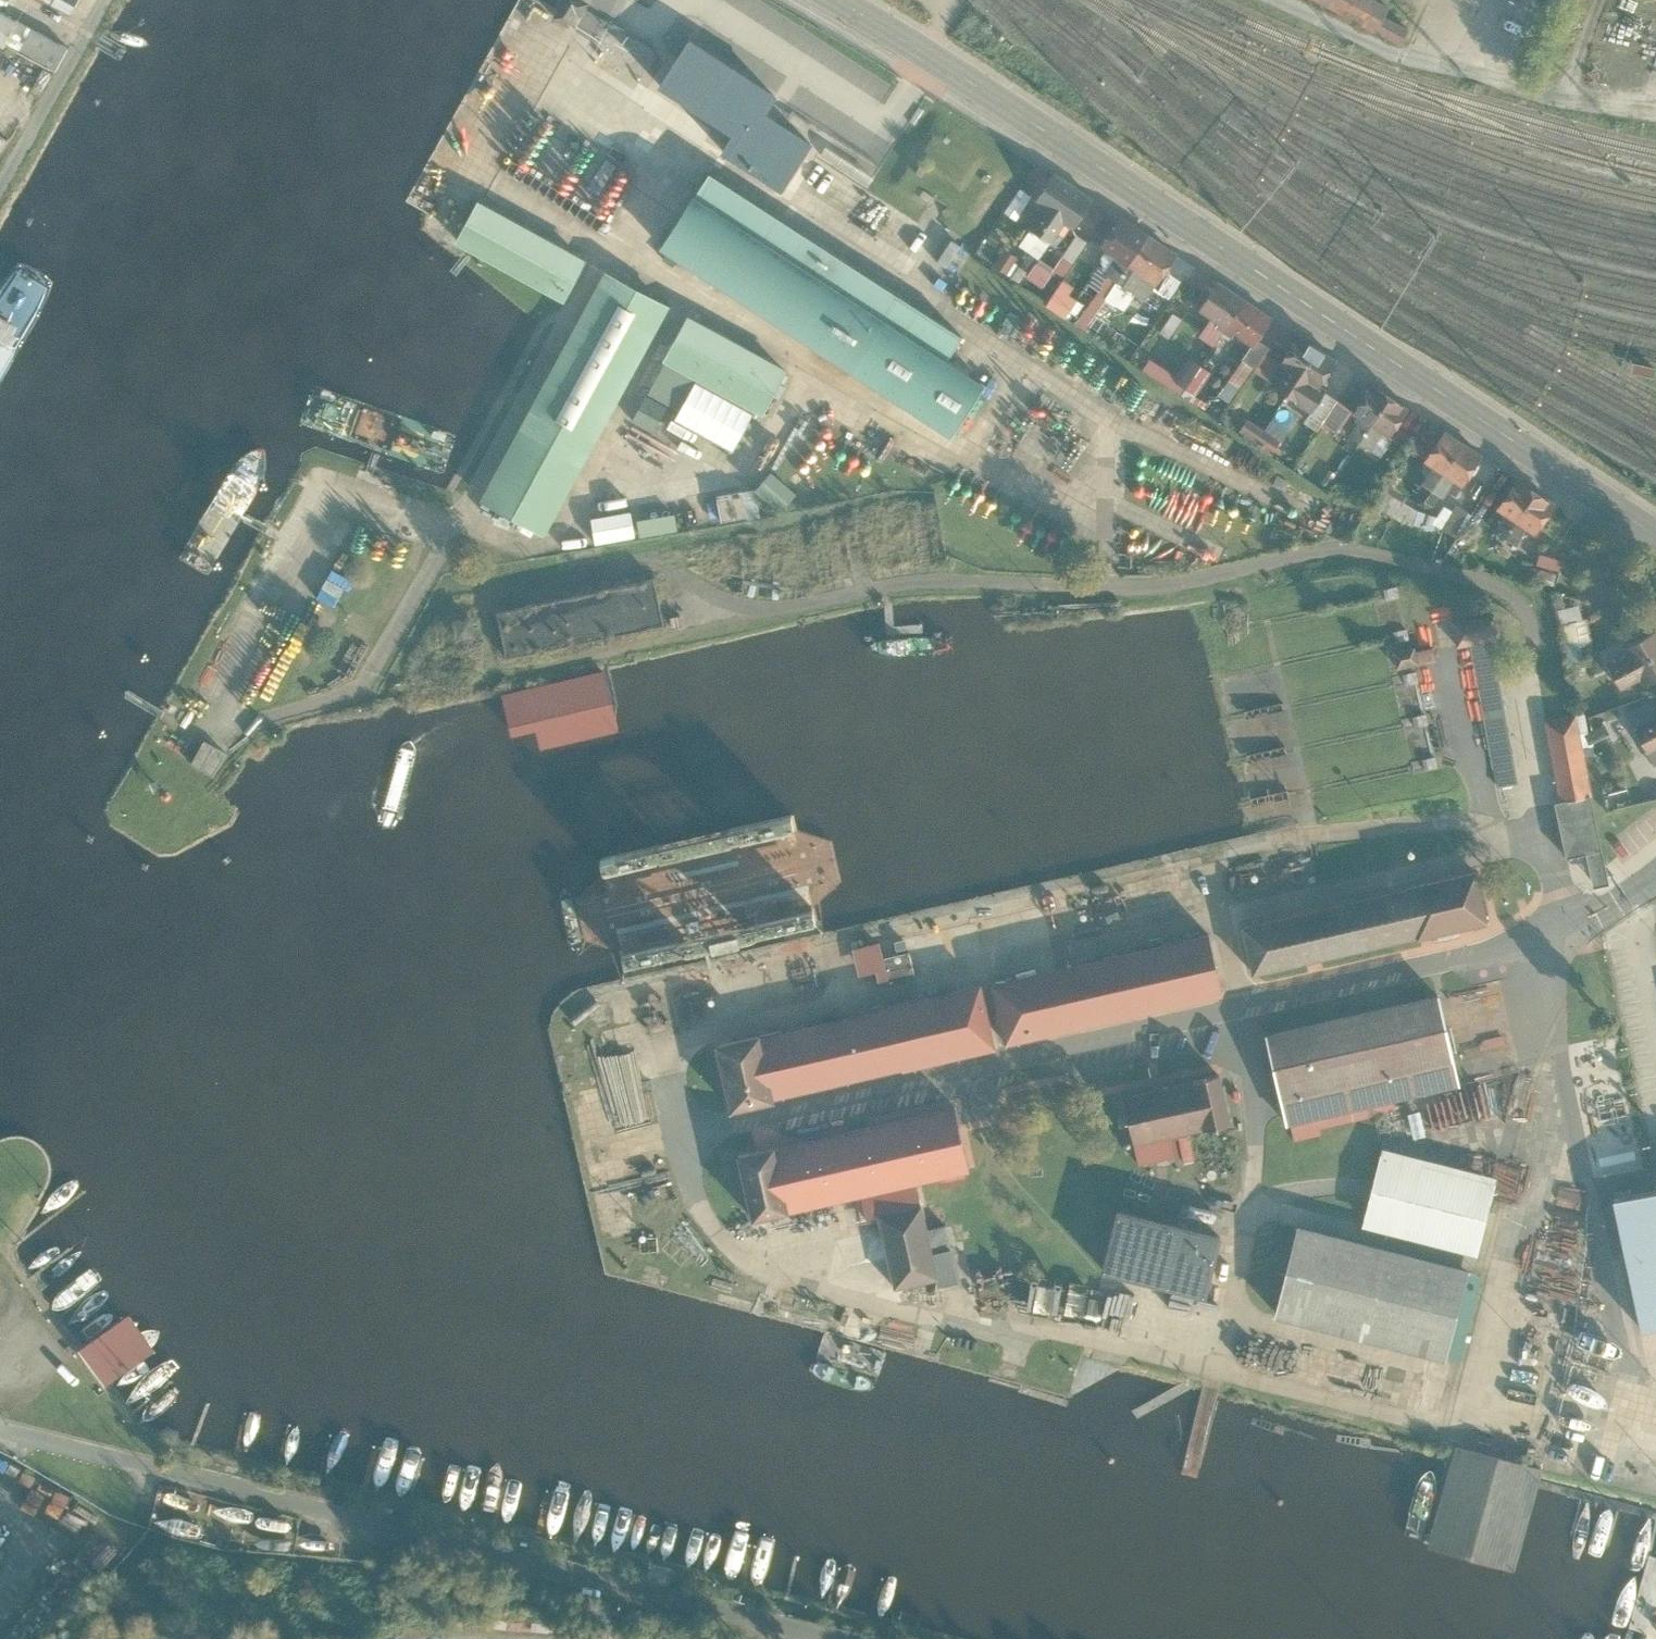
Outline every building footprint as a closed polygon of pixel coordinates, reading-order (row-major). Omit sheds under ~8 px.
[(74,16),(80,4),(87,7),(91,0),(45,0),(74,16)] [(568,23),(576,11),(581,14),(584,8),(588,2),(586,0),(563,0),(554,14),(568,23)] [(1373,0),(1314,0),(1402,43),(1409,27),(1389,19),(1394,10),(1373,0)] [(59,73),(72,48),(0,7),(0,39),(59,73)] [(724,149),(782,187),(811,142),(764,112),(775,94),(690,39),(669,71),(661,84),(735,132),(724,149)] [(1044,208),(1030,228),(1041,235),(1074,185),(1055,172),(1035,202),(1044,208)] [(961,335),(711,177),(665,248),(955,431),(990,377),(951,352),(961,335)] [(1074,185),(1041,235),(1050,242),(1064,221),(1073,227),(1092,198),(1074,185)] [(587,258),(480,203),(459,244),(566,299),(587,258)] [(1120,217),(1102,244),(1118,255),(1106,273),(1117,281),(1148,235),(1120,217)] [(1064,273),(1087,239),(1076,232),(1053,267),(1064,273)] [(1148,235),(1117,281),(1129,289),(1141,271),(1157,281),(1175,253),(1148,235)] [(971,239),(957,259),(966,265),(980,246),(971,239)] [(543,524),(667,300),(607,267),(483,491),(543,524)] [(1059,280),(1044,302),(1065,315),(1079,293),(1059,280)] [(1218,281),(1199,308),(1218,321),(1216,325),(1224,330),(1245,299),(1218,281)] [(968,282),(957,299),(1011,332),(1021,315),(968,282)] [(1245,299),(1224,330),(1232,335),(1234,332),(1252,343),(1254,345),(1258,338),(1272,317),(1245,299)] [(789,362),(692,307),(632,417),(656,431),(667,412),(737,446),(755,410),(762,414),(789,362)] [(1171,332),(1183,317),(1174,310),(1162,325),(1171,332)] [(1042,348),(1054,328),(1030,314),(1019,334),(1042,348)] [(1338,355),(1298,328),(1277,361),(1286,366),(1274,385),(1312,409),(1324,388),(1317,383),(1338,355)] [(1176,377),(1186,383),(1200,361),(1192,356),(1176,377)] [(1234,392),(1252,364),(1242,357),(1223,385),(1234,392)] [(1654,364),(1631,359),(1629,369),(1652,374),(1654,364)] [(1186,383),(1195,391),(1210,368),(1200,361),(1186,383)] [(1361,417),(1350,435),(1360,441),(1390,395),(1372,383),(1353,411),(1361,417)] [(1390,395),(1360,441),(1370,448),(1381,430),(1389,436),(1408,407),(1390,395)] [(1281,436),(1249,415),(1239,430),(1271,452),(1281,436)] [(1463,483),(1481,453),(1443,427),(1424,457),(1431,462),(1419,481),(1423,483),(1417,492),(1416,497),(1419,502),(1422,504),(1429,505),(1434,503),(1441,492),(1445,496),(1455,479),(1463,483)] [(1346,456),(1352,444),(1344,440),(1338,451),(1346,456)] [(798,491),(774,468),(758,484),(782,507),(798,491)] [(1507,513),(1495,530),(1505,537),(1535,491),(1517,479),(1499,507),(1507,513)] [(744,488),(719,492),(723,517),(748,512),(744,488)] [(1421,510),(1386,489),(1378,502),(1413,522),(1434,528),(1438,516),(1421,510)] [(1535,491),(1505,537),(1515,543),(1527,526),(1535,531),(1553,503),(1535,491)] [(676,531),(673,511),(593,523),(596,543),(676,531)] [(1558,570),(1532,564),(1529,575),(1554,582),(1558,570)] [(664,624),(652,573),(499,607),(511,659),(664,624)] [(1497,635),(1493,608),(1452,613),(1456,640),(1497,635)] [(1622,686),(1640,677),(1643,683),(1655,677),(1655,629),(1655,627),(1623,645),(1628,651),(1609,663),(1622,686)] [(1414,639),(1394,643),(1398,661),(1418,657),(1414,639)] [(1626,712),(1635,728),(1641,740),(1655,732),(1655,706),(1652,698),(1626,712)] [(1608,881),(1577,709),(1544,715),(1559,798),(1555,799),(1566,854),(1586,850),(1593,884),(1608,881)] [(1641,740),(1647,751),(1655,746),(1655,732),(1641,740)] [(1238,924),(1250,977),(1488,923),(1476,871),(1238,924)] [(1212,935),(993,985),(1007,1045),(1226,996),(1212,935)] [(860,943),(867,974),(883,970),(885,979),(896,977),(887,937),(860,943)] [(706,1041),(723,1115),(995,1054),(979,985),(761,1034),(760,1029),(706,1041)] [(1441,990),(1266,1029),(1292,1142),(1322,1135),(1320,1128),(1374,1116),(1374,1113),(1396,1108),(1394,1098),(1462,1083),(1441,990)] [(1119,1094),(1130,1142),(1227,1120),(1216,1073),(1119,1094)] [(925,1229),(914,1181),(969,1168),(954,1103),(735,1152),(750,1218),(859,1193),(865,1217),(875,1215),(892,1290),(938,1279),(939,1284),(957,1280),(944,1224),(925,1229)] [(1179,1136),(1169,1177),(1233,1192),(1243,1151),(1179,1136)] [(1384,1146),(1363,1224),(1478,1255),(1499,1176),(1384,1146)] [(1614,1198),(1643,1328),(1655,1325),(1655,1189),(1614,1198)] [(1116,1210),(1102,1270),(1207,1295),(1221,1235),(1116,1210)] [(1472,1267),(1299,1222),(1273,1317),(1446,1363),(1472,1267)]
